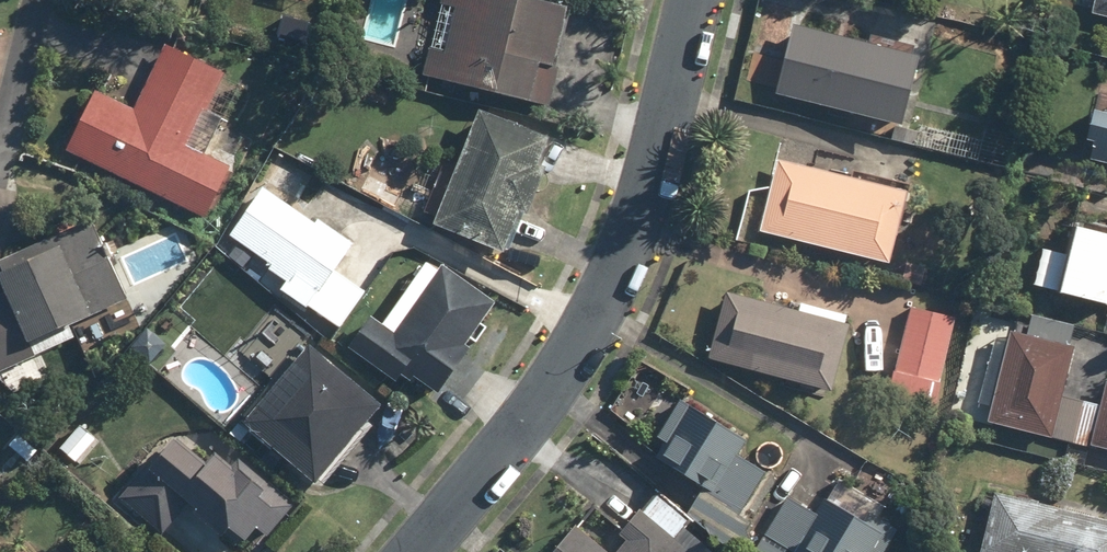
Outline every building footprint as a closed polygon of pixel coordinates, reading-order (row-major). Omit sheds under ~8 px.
[(536,0),(443,0),(424,81),(539,108),(563,6),(536,0)] [(1089,17),(1106,21),(1106,0),(1092,0),(1089,17)] [(914,54),(789,24),(772,97),(897,126),(914,54)] [(134,109),(93,91),(65,156),(207,218),(244,132),(224,123),(240,85),(160,50),(134,109)] [(1087,112),(1076,158),(1106,166),(1106,117),(1087,112)] [(546,142),(476,115),(450,181),(438,176),(423,216),(435,220),(431,231),(502,258),(517,217),(525,220),(544,172),(536,169),(546,142)] [(902,188),(775,159),(757,236),(884,265),(902,188)] [(314,226),(261,189),(227,237),(237,244),(227,259),(241,269),(251,254),(287,279),(278,291),(338,332),(365,294),(333,272),(353,244),(318,220),(314,226)] [(1106,289),(1106,228),(1074,220),(1065,254),(1040,248),(1029,289),(1103,308),(1106,289)] [(0,296),(0,379),(8,396),(48,378),(38,356),(74,340),(68,328),(123,303),(87,221),(0,260),(0,280),(6,293),(0,296)] [(492,306),(441,270),(394,334),(372,318),(346,354),(397,390),(404,379),(434,401),(469,353),(462,348),(492,306)] [(793,310),(723,292),(705,359),(826,391),(846,316),(795,303),(793,310)] [(927,313),(908,309),(887,397),(931,407),(944,350),(953,352),(959,329),(950,328),(957,300),(932,295),(927,313)] [(1009,332),(985,422),(1106,453),(1106,384),(1103,383),(1097,404),(1060,395),(1072,347),(1068,346),(1073,325),(1029,314),(1024,336),(1009,332)] [(379,409),(309,348),(240,428),(311,488),(379,409)] [(652,458),(703,493),(686,517),(737,551),(741,551),(750,539),(744,535),(750,526),(735,516),(765,473),(736,454),(743,444),(679,399),(654,435),(663,441),(652,458)] [(175,441),(119,502),(159,538),(187,508),(235,551),(261,551),(294,516),(238,465),(232,470),(217,456),(206,468),(175,441)] [(785,498),(755,551),(758,551),(785,551),(787,548),(794,551),(880,551),(893,529),(874,519),(882,504),(836,477),(815,515),(785,498)] [(990,495),(976,551),(1106,551),(1106,523),(990,495)] [(704,548),(680,528),(686,521),(656,496),(642,513),(637,509),(617,532),(627,540),(617,551),(701,551),(704,548)] [(553,551),(602,551),(573,528),(553,551)]
